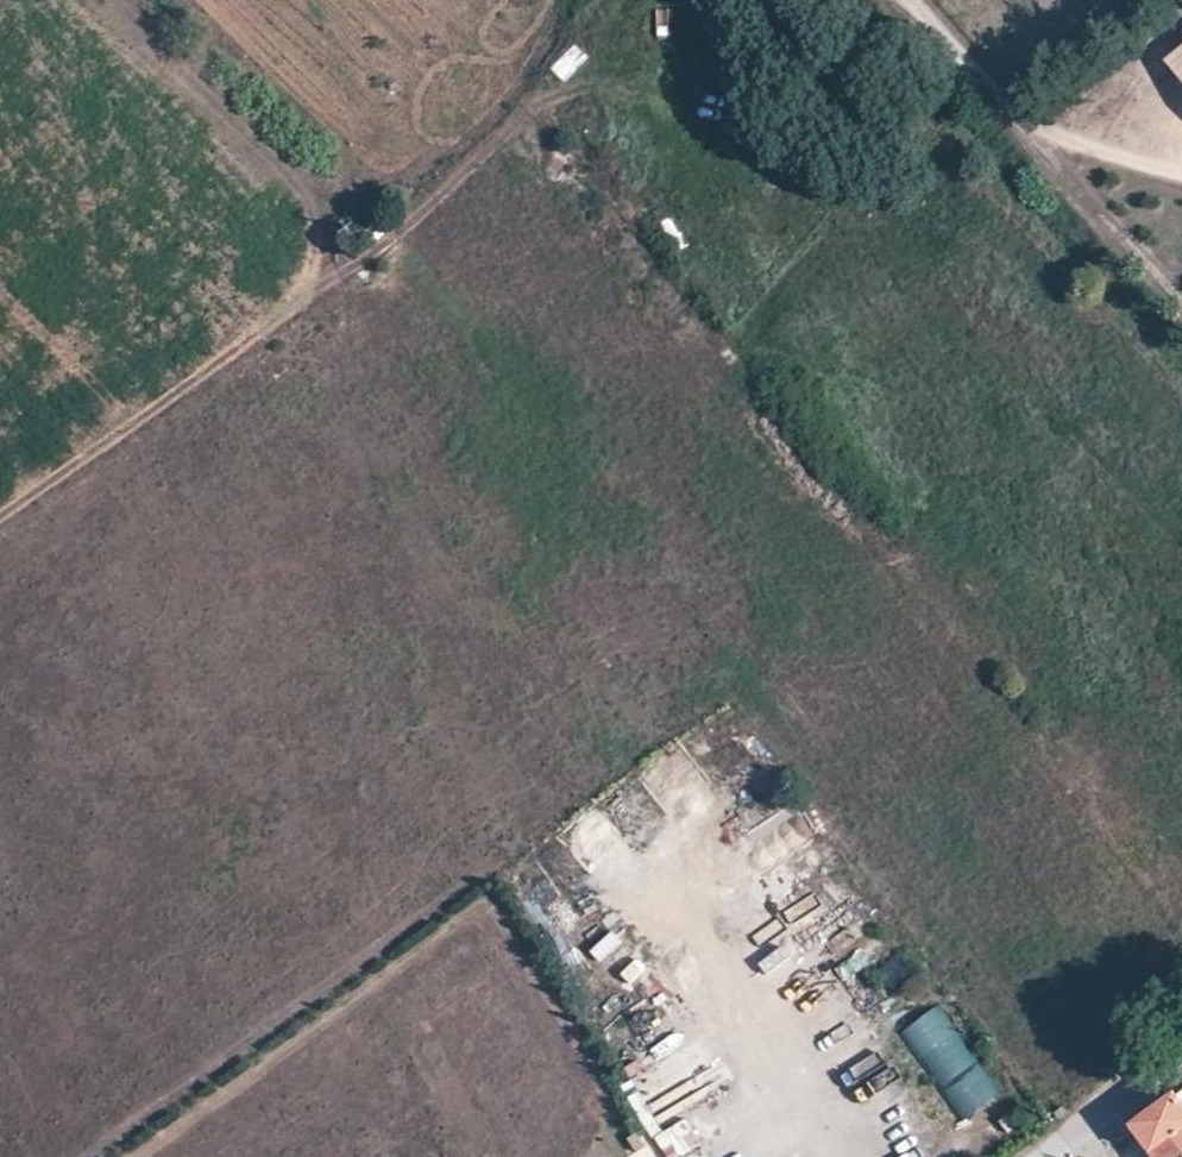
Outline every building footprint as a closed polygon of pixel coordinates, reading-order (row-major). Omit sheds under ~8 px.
[(1169,57),(1181,73),(1181,46),(1169,57)] [(903,1028),(958,1121),(999,1096),(944,1004),(903,1028)] [(840,1071),(881,1051),(875,1037),(834,1057),(840,1071)] [(865,1099),(899,1079),(886,1058),(852,1078),(865,1099)] [(1149,1156),(1181,1156),(1181,1087),(1127,1127),(1149,1156)]
